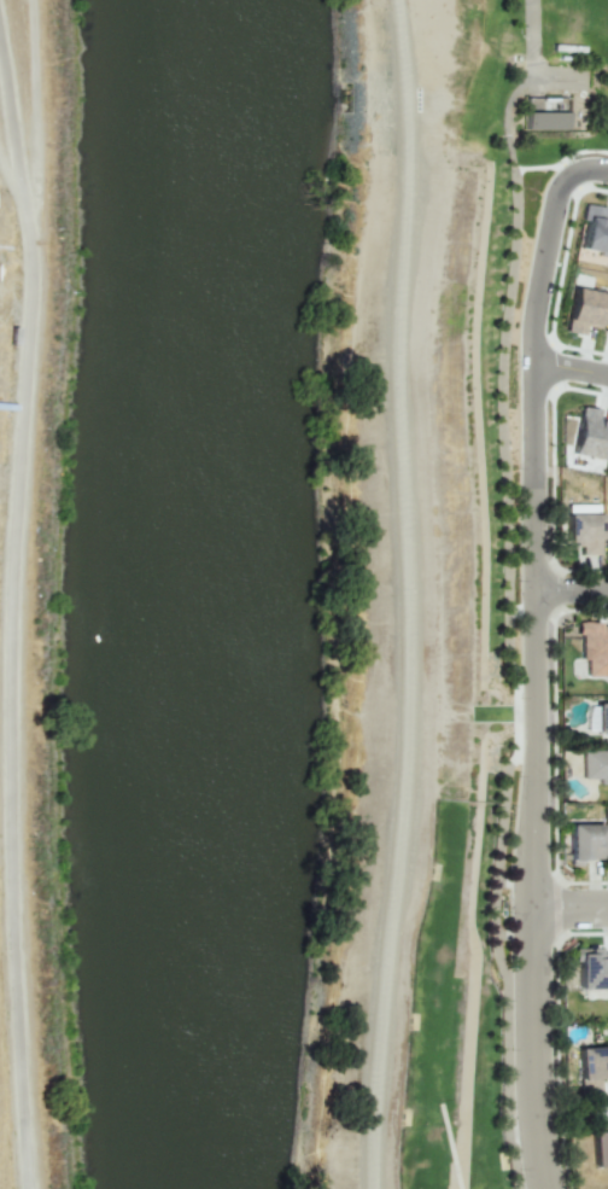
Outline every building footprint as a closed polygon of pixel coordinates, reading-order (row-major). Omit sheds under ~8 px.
[(567,111),(525,110),(525,129),(566,129),(567,111)] [(585,204),(577,250),(607,255),(607,222),(602,221),(604,207),(585,204)] [(604,294),(572,287),(563,331),(581,334),(583,325),(597,328),(604,294)] [(605,458),(607,432),(607,419),(595,417),(596,409),(577,407),(571,454),(605,458)] [(598,554),(599,513),(565,512),(564,543),(580,544),(579,554),(598,554)] [(575,624),(575,634),(580,634),(580,659),(585,659),(585,676),(607,675),(607,623),(575,624)] [(594,703),(595,732),(607,732),(607,703),(594,703)] [(581,750),(581,778),(597,778),(597,783),(607,783),(607,750),(581,750)] [(601,823),(567,824),(568,866),(579,865),(579,859),(601,859),(601,823)] [(596,952),(596,948),(576,948),(577,989),(607,989),(607,952),(596,952)] [(579,1094),(599,1093),(598,1078),(607,1077),(607,1046),(576,1048),(579,1094)] [(591,1166),(607,1166),(607,1131),(590,1131),(591,1166)]
